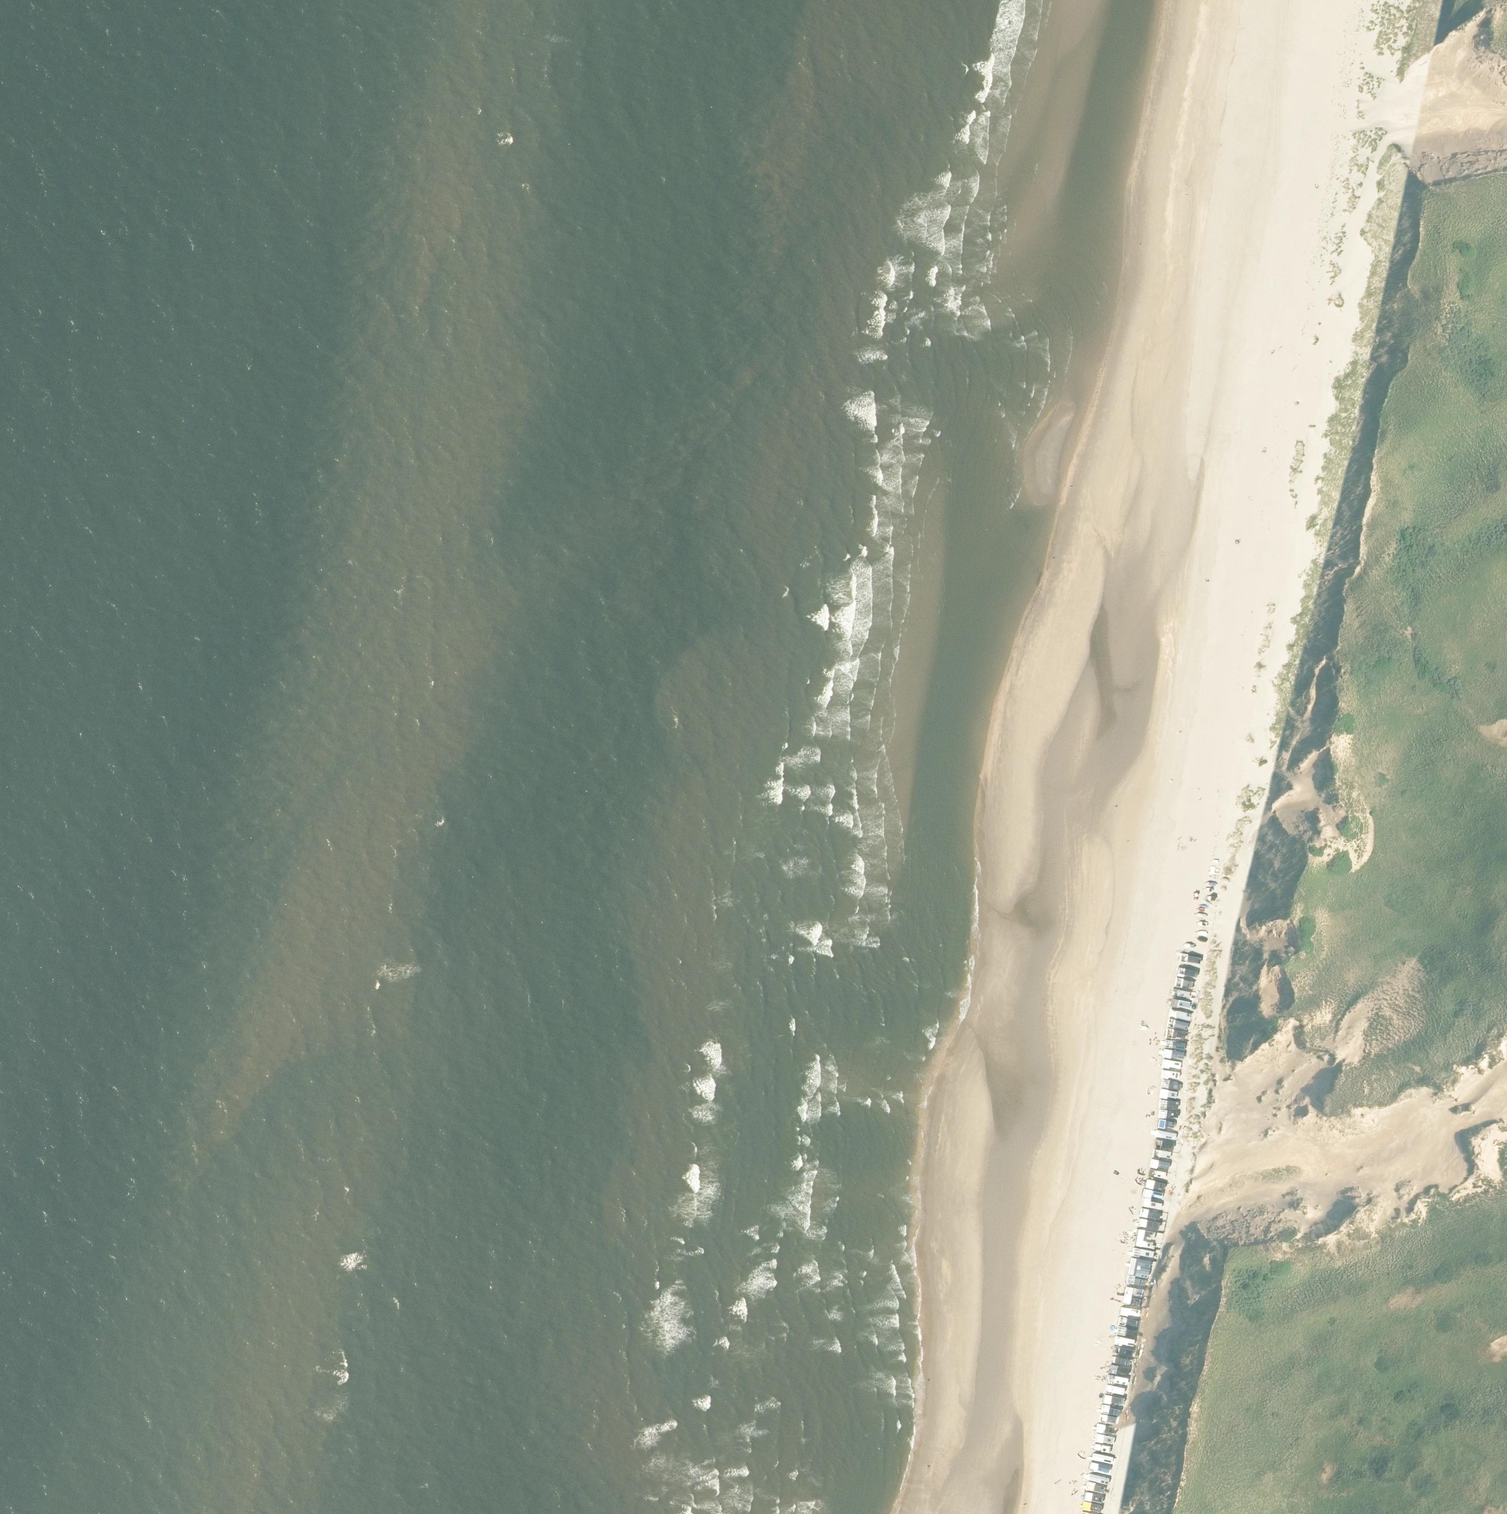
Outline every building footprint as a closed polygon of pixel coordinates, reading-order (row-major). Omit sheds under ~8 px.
[(1103,1375),(1102,1379),(1121,1382),(1123,1375),(1104,1371),(1103,1375)] [(1100,1388),(1100,1391),(1118,1394),(1120,1387),(1101,1383),(1100,1388)] [(1098,1398),(1097,1401),(1116,1404),(1118,1397),(1099,1393),(1098,1398)] [(1096,1407),(1095,1410),(1114,1414),(1116,1406),(1097,1402),(1096,1407)] [(1094,1418),(1093,1421),(1112,1425),(1114,1417),(1095,1413),(1094,1418)] [(1090,1437),(1089,1441),(1108,1444),(1110,1437),(1091,1433),(1090,1437)] [(1087,1447),(1087,1450),(1106,1454),(1107,1446),(1089,1442),(1087,1447)] [(1085,1456),(1085,1459),(1104,1462),(1105,1455),(1086,1451),(1085,1456)] [(1084,1466),(1084,1469),(1103,1472),(1105,1465),(1086,1461),(1084,1466)] [(1082,1475),(1081,1478),(1100,1482),(1102,1474),(1083,1470),(1082,1475)] [(1080,1485),(1080,1488),(1098,1492),(1100,1484),(1081,1480),(1080,1485)] [(1079,1495),(1078,1498),(1097,1501),(1099,1494),(1080,1490),(1079,1495)] [(1077,1505),(1076,1508),(1095,1512),(1097,1504),(1078,1500),(1077,1505)]
